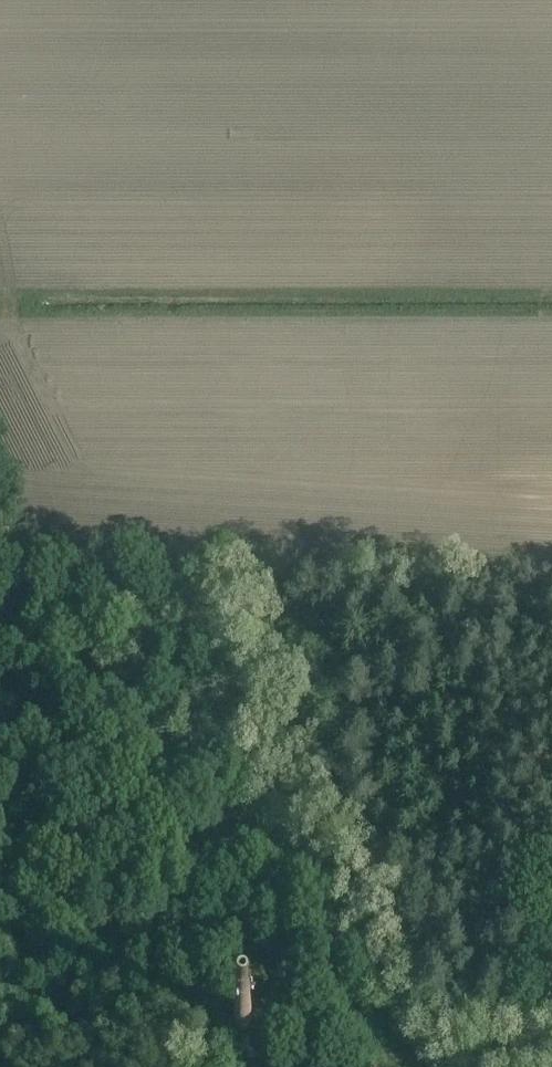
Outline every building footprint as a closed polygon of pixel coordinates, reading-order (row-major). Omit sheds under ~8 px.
[(254,1024),(253,1021),(251,1019),(241,1016),(233,1024),(231,1024),(216,985),(198,992),(226,1066),(247,1066),(234,1032),(235,1032),(236,1033),(242,1036),(248,1035),(253,1030),(254,1024)] [(241,1040),(249,1061),(261,1056),(254,1035),(241,1040)]
